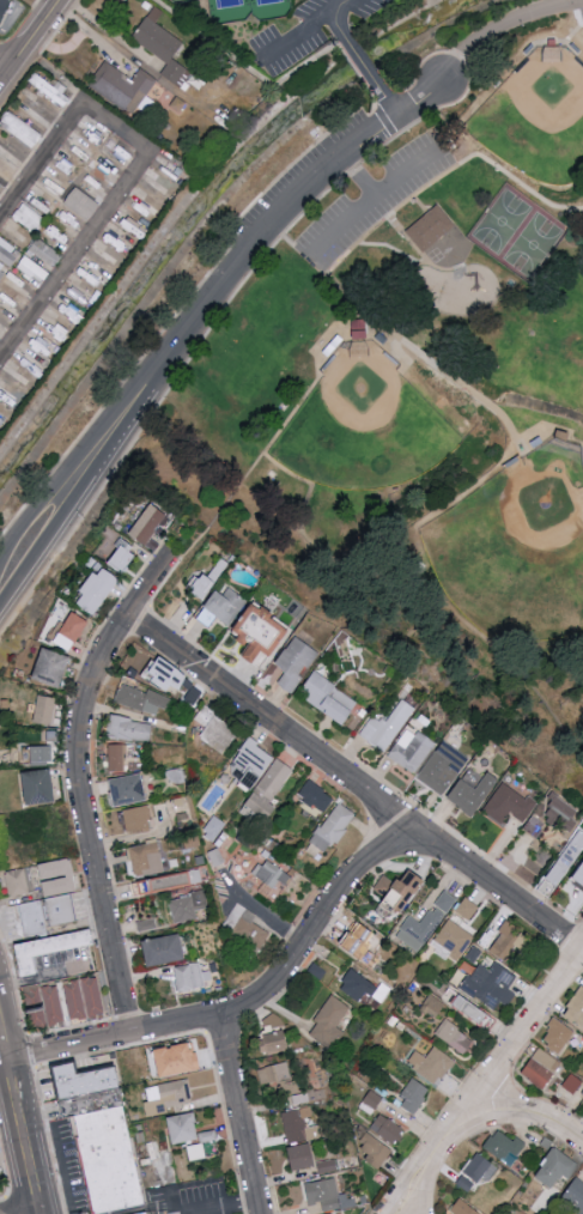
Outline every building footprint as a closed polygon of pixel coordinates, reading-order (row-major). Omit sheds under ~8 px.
[(6,15),(10,0),(0,0),(0,13),(6,15)] [(185,42),(156,23),(164,12),(155,6),(132,39),(168,63),(161,74),(181,88),(192,71),(173,59),(185,42)] [(135,79),(105,61),(89,86),(134,115),(157,78),(141,68),(135,79)] [(28,88),(66,104),(70,96),(62,93),(65,86),(34,73),(28,88)] [(114,159),(100,153),(96,161),(110,168),(114,159)] [(89,221),(101,204),(76,186),(64,203),(89,221)] [(45,219),(25,202),(13,217),(34,233),(45,219)] [(421,251),(456,228),(441,205),(406,228),(421,251)] [(123,253),(130,242),(109,229),(102,239),(123,253)] [(55,268),(64,255),(37,238),(28,251),(55,268)] [(50,272),(24,255),(16,268),(42,284),(50,272)] [(71,293),(90,307),(98,298),(78,283),(71,293)] [(130,531),(146,544),(169,515),(154,503),(130,531)] [(122,576),(139,551),(121,539),(104,564),(122,576)] [(77,602),(96,615),(120,577),(101,565),(77,602)] [(202,600),(217,581),(207,572),(191,591),(202,600)] [(247,598),(223,583),(200,620),(211,627),(217,617),(231,625),(247,598)] [(293,627),(256,601),(237,628),(244,633),(241,637),(252,645),(244,655),(257,664),(266,652),(272,656),(293,627)] [(74,652),(89,619),(71,611),(56,643),(74,652)] [(277,665),(286,670),(279,683),(295,692),(319,649),(294,635),(277,665)] [(34,677),(60,687),(72,656),(45,647),(34,677)] [(153,660),(145,672),(179,693),(192,674),(163,655),(158,663),(153,660)] [(361,700),(316,671),(301,694),(345,724),(361,700)] [(174,700),(148,689),(147,693),(124,683),(117,700),(157,717),(161,707),(170,711),(174,700)] [(35,722),(53,723),(55,696),(37,695),(35,722)] [(372,714),(359,736),(386,752),(414,706),(401,698),(386,723),(372,714)] [(224,754),(240,731),(216,715),(200,737),(224,754)] [(151,741),(154,721),(111,716),(108,736),(151,741)] [(388,757),(416,774),(435,743),(406,726),(388,757)] [(277,757),(252,738),(228,769),(253,788),(277,757)] [(417,778),(444,795),(469,757),(443,739),(417,778)] [(109,744),(109,771),(126,770),(125,744),(109,744)] [(51,745),(30,746),(30,763),(52,762),(51,745)] [(272,802),(294,768),(278,757),(247,804),(268,817),(276,805),(272,802)] [(24,772),(29,804),(56,800),(51,768),(24,772)] [(473,815),(499,779),(488,771),(475,788),(461,779),(448,797),(473,815)] [(114,805),(145,802),(142,774),(111,777),(114,805)] [(325,813),(336,797),(309,779),(298,794),(325,813)] [(536,804),(504,781),(483,810),(502,823),(510,812),(523,822),(536,804)] [(319,849),(328,854),(355,813),(337,801),(306,849),(315,855),(319,849)] [(124,809),(127,832),(151,829),(148,806),(124,809)] [(164,871),(159,842),(129,847),(133,876),(164,871)] [(573,880),(571,886),(561,883),(562,880),(569,870),(572,861),(559,856),(543,880),(539,893),(545,895),(563,907),(567,908),(570,898),(572,895),(570,893),(572,886),(582,890),(582,866),(573,880)] [(77,890),(70,857),(38,864),(45,897),(77,890)] [(275,888),(281,880),(287,883),(292,875),(266,857),(254,873),(275,888)] [(43,887),(37,864),(4,873),(11,896),(43,887)] [(427,878),(411,867),(388,901),(404,912),(427,878)] [(196,874),(137,879),(138,891),(197,886),(196,874)] [(398,884),(384,874),(373,889),(387,899),(398,884)] [(259,892),(271,897),(275,888),(263,882),(259,892)] [(457,898),(446,890),(422,923),(410,916),(396,936),(418,952),(457,898)] [(195,910),(207,908),(204,891),(170,897),(174,923),(196,919),(195,910)] [(53,924),(76,921),(73,894),(49,896),(53,924)] [(456,910),(470,920),(480,906),(467,896),(456,910)] [(24,935),(45,933),(42,900),(20,903),(24,935)] [(271,931),(253,921),(256,914),(236,903),(221,929),(260,951),(271,931)] [(475,933),(447,918),(431,948),(458,963),(475,933)] [(532,938),(516,928),(518,925),(507,919),(500,930),(502,932),(491,950),(511,962),(520,947),(524,950),(532,938)] [(344,947),(366,956),(377,930),(355,921),(344,947)] [(82,946),(80,931),(19,944),(25,976),(40,972),(37,955),(82,946)] [(146,940),(151,966),(188,958),(182,932),(146,940)] [(518,976),(496,960),(490,968),(481,962),(463,986),(495,1010),(502,1001),(508,1006),(518,994),(509,987),(518,976)] [(173,966),(178,991),(213,986),(210,970),(202,972),(200,962),(173,966)] [(376,984),(352,968),(339,987),(363,1004),(376,984)] [(106,1012),(97,975),(63,983),(72,1020),(106,1012)] [(24,985),(29,1027),(63,1022),(58,985),(39,987),(38,983),(24,985)] [(562,1016),(582,1031),(582,986),(562,1016)] [(350,1007),(332,995),(308,1033),(333,1049),(344,1031),(337,1027),(350,1007)] [(486,1021),(491,1009),(461,996),(456,1007),(486,1021)] [(575,1029),(554,1019),(542,1044),(563,1054),(575,1029)] [(435,1035),(467,1053),(476,1038),(444,1020),(435,1035)] [(263,1053),(288,1051),(286,1030),(261,1033),(263,1053)] [(199,1069),(193,1041),(158,1050),(164,1077),(199,1069)] [(442,1083),(454,1058),(432,1047),(427,1056),(414,1050),(407,1066),(442,1083)] [(522,1075),(548,1089),(562,1062),(537,1048),(522,1075)] [(261,1089),(272,1087),(275,1099),(297,1093),(289,1060),(256,1069),(261,1089)] [(71,1062),(73,1073),(111,1066),(116,1088),(68,1097),(56,1099),(49,1066),(66,1062),(68,1062),(71,1062)] [(582,1081),(570,1074),(564,1085),(575,1092),(582,1081)] [(416,1114),(431,1089),(412,1077),(401,1095),(406,1098),(402,1106),(416,1114)] [(150,1112),(194,1105),(189,1079),(145,1086),(150,1112)] [(68,1118),(60,1119),(56,1099),(68,1097),(116,1088),(122,1109),(74,1117),(68,1118)] [(133,1208),(104,1213),(92,1213),(91,1208),(78,1135),(74,1117),(122,1109),(128,1135),(141,1198),(142,1206),(141,1206),(133,1208)] [(303,1127),(300,1109),(283,1112),(287,1143),(321,1139),(319,1125),(303,1127)] [(215,1130),(199,1133),(196,1112),(169,1116),(174,1145),(205,1140),(208,1155),(219,1153),(215,1130)] [(406,1128),(380,1113),(371,1129),(397,1144),(406,1128)] [(527,1143),(518,1135),(514,1140),(498,1128),(483,1146),(509,1166),(527,1143)] [(371,1152),(366,1158),(380,1169),(394,1151),(367,1131),(358,1143),(371,1152)] [(294,1170),(317,1166),(312,1142),(290,1146),(294,1170)] [(189,1145),(191,1160),(207,1158),(205,1143),(189,1145)] [(535,1175),(554,1188),(564,1174),(569,1178),(579,1163),(555,1147),(535,1175)] [(464,1172),(489,1183),(498,1163),(473,1152),(464,1172)] [(320,1173),(338,1170),(336,1159),(318,1162),(320,1173)] [(456,1183),(470,1190),(475,1181),(460,1174),(456,1183)] [(575,1177),(561,1199),(582,1213),(582,1182),(575,1177)] [(354,1206),(351,1192),(339,1194),(336,1178),(306,1183),(310,1205),(322,1202),(323,1212),(354,1206)] [(459,1200),(451,1213),(485,1213),(459,1200)]
